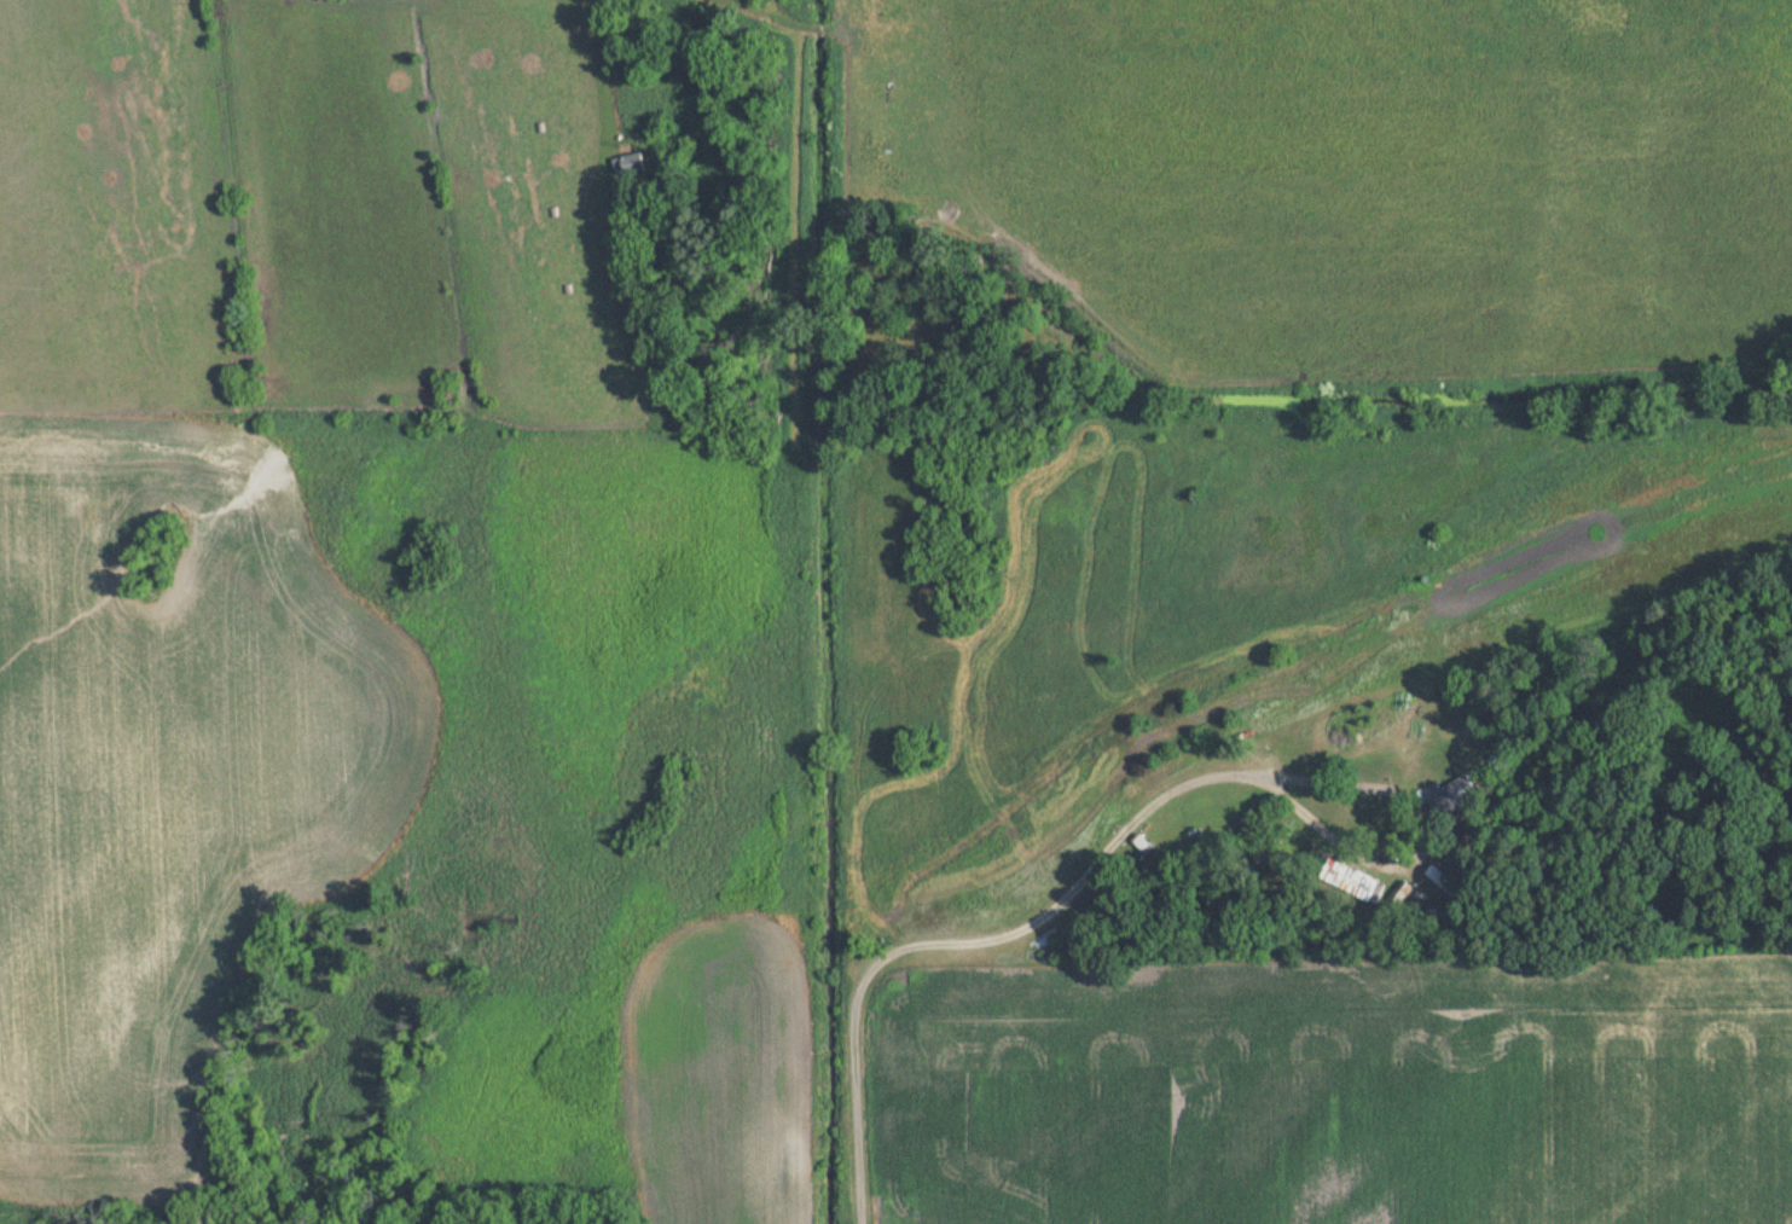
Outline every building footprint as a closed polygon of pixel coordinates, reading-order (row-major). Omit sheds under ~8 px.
[(615,177),(646,173),(644,155),(612,159),(615,177)] [(1479,798),(1464,774),(1425,798),(1440,822),(1479,798)] [(1153,845),(1141,836),(1132,849),(1144,858),(1153,845)] [(1349,872),(1342,892),(1374,904),(1382,884),(1349,872)] [(1464,896),(1430,878),(1424,889),(1458,907),(1464,896)]
